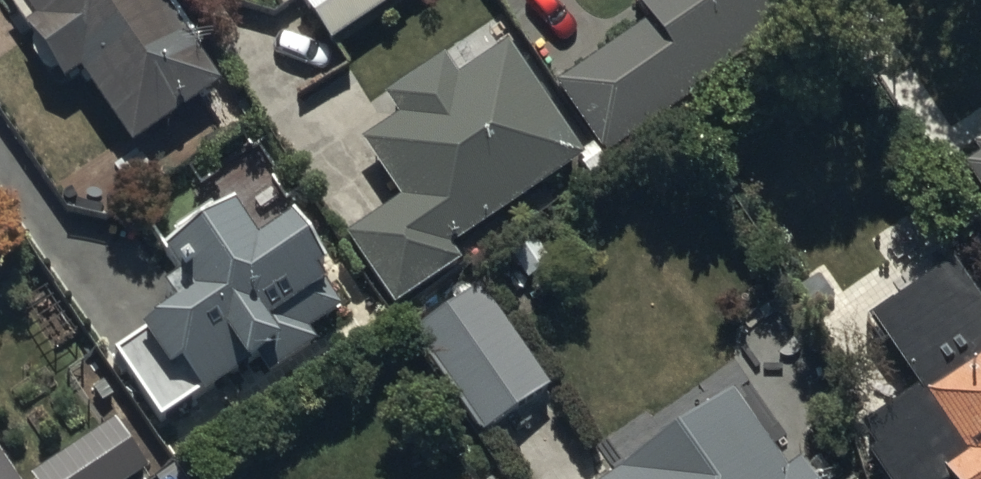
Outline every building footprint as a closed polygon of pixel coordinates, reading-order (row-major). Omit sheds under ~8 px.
[(28,34),(65,89),(82,78),(133,155),(224,93),(193,47),(206,39),(180,1),(166,10),(160,0),(18,0),(37,28),(28,34)] [(787,0),(634,0),(633,1),(650,27),(551,94),(598,164),(804,25),(787,0)] [(395,309),(460,265),(452,254),(585,165),(509,52),(457,86),(447,71),(400,102),(412,120),(366,151),(402,205),(349,241),(395,309)] [(975,157),(979,164),(965,173),(980,197),(980,153),(975,157)] [(238,223),(171,273),(184,290),(165,304),(176,318),(112,365),(162,433),(206,401),(208,404),(248,375),(252,381),(265,371),(273,382),(319,348),(313,340),(344,318),(321,287),(330,280),(296,234),(264,258),(238,223)] [(956,273),(874,330),(914,388),(856,428),(877,458),(870,463),(881,478),(980,478),(980,310),(956,273)] [(549,385),(478,284),(411,331),(481,432),(549,385)] [(605,478),(810,478),(798,462),(785,470),(732,392),(605,478)] [(31,471),(36,478),(125,478),(147,465),(114,416),(31,471)] [(0,447),(0,478),(22,478),(0,447)]
